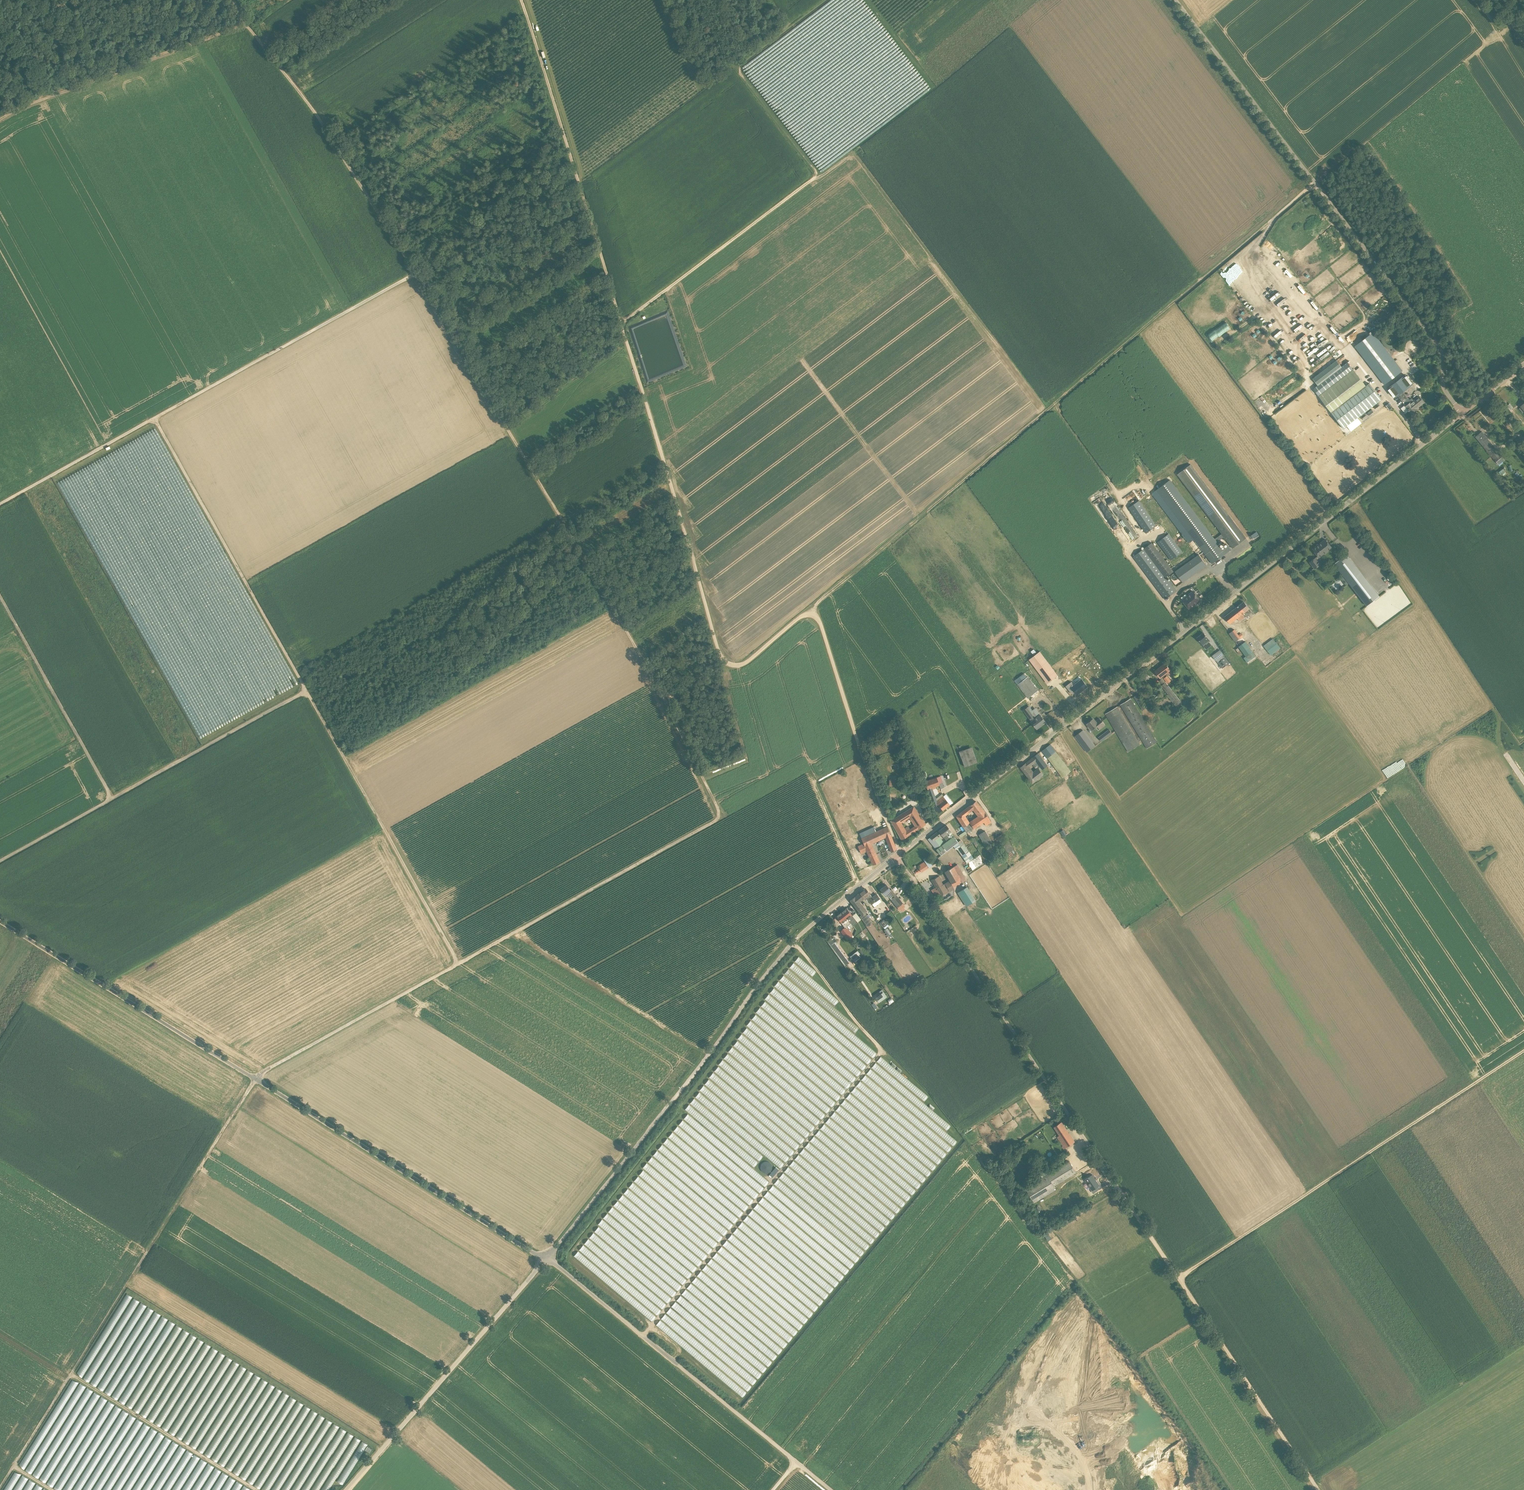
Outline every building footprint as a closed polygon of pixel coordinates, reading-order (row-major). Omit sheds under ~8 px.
[(1255,296),(1248,303),(1252,309),(1260,302),(1255,296)] [(1355,346),(1385,384),(1402,371),(1373,332),(1355,346)] [(1298,351),(1290,358),(1291,360),(1300,353),(1298,351)] [(1318,385),(1342,366),(1337,360),(1313,378),(1318,385)] [(1318,395),(1343,429),(1346,427),(1348,425),(1351,423),(1358,418),(1360,415),(1382,399),(1369,383),(1366,386),(1353,368),(1318,395)] [(1403,392),(1413,384),(1412,383),(1406,375),(1406,376),(1405,375),(1388,388),(1388,389),(1388,390),(1394,397),(1395,398),(1397,396),(1403,392)] [(1405,413),(1408,411),(1409,411),(1410,411),(1412,414),(1417,410),(1417,408),(1420,405),(1424,402),(1422,399),(1419,396),(1414,401),(1411,403),(1409,400),(1403,392),(1397,396),(1406,406),(1402,409),(1405,413)] [(1489,422),(1493,418),(1483,408),(1473,417),(1480,424),(1483,422),(1481,420),(1479,421),(1478,420),(1480,418),(1483,420),(1485,418),(1489,422)] [(1499,456),(1493,448),(1494,447),(1483,433),(1481,431),(1480,433),(1475,437),(1498,465),(1505,460),(1501,455),(1499,456)] [(1246,538),(1191,464),(1177,474),(1222,533),(1215,539),(1217,542),(1224,536),(1233,548),(1246,538)] [(1170,479),(1157,489),(1212,564),(1231,549),(1228,545),(1222,549),(1217,542),(1215,539),(1170,479)] [(1150,533),(1149,531),(1156,526),(1138,501),(1128,508),(1146,533),(1148,535),(1150,533)] [(1168,534),(1157,542),(1171,560),(1182,552),(1168,534)] [(1320,557),(1320,558),(1333,548),(1326,539),(1313,549),(1318,556),(1316,557),(1309,562),(1315,569),(1321,564),(1318,559),(1320,557)] [(1152,542),(1144,549),(1166,577),(1174,571),(1152,542)] [(1166,577),(1144,549),(1133,557),(1165,599),(1176,591),(1166,577)] [(1199,554),(1175,571),(1183,582),(1207,565),(1199,554)] [(1347,554),(1335,563),(1367,606),(1380,596),(1362,573),(1347,554)] [(1194,592),(1183,600),(1189,609),(1200,600),(1194,592)] [(1245,617),(1243,614),(1244,612),(1245,613),(1246,612),(1248,615),(1252,612),(1244,602),(1237,607),(1225,617),(1230,623),(1237,618),(1240,621),(1244,617),(1245,617)] [(1229,633),(1235,641),(1240,638),(1234,629),(1229,633)] [(1198,637),(1197,638),(1203,645),(1209,641),(1207,639),(1208,638),(1204,633),(1200,636),(1200,635),(1198,636),(1198,637)] [(1272,639),(1263,646),(1271,656),(1280,649),(1272,639)] [(1245,642),(1239,646),(1250,661),(1256,656),(1245,642)] [(1217,651),(1218,653),(1214,657),(1216,660),(1223,654),(1219,649),(1217,651)] [(1048,683),(1058,675),(1040,651),(1030,659),(1048,683)] [(1230,663),(1225,657),(1218,663),(1222,668),(1230,663)] [(1160,678),(1168,672),(1169,674),(1172,672),(1165,663),(1155,671),(1160,678)] [(1018,680),(1012,684),(1025,701),(1028,698),(1029,700),(1033,697),(1032,695),(1038,691),(1028,677),(1020,683),(1018,680)] [(1075,691),(1078,694),(1088,686),(1082,679),(1074,685),(1072,683),(1066,687),(1072,694),(1075,691)] [(1158,681),(1159,682),(1164,689),(1167,686),(1162,679),(1159,681),(1158,681)] [(1176,706),(1181,702),(1168,685),(1167,686),(1164,689),(1168,694),(1167,695),(1176,706)] [(1138,694),(1134,696),(1143,711),(1146,708),(1138,694)] [(1120,705),(1147,749),(1157,742),(1131,698),(1120,705)] [(1105,714),(1128,752),(1140,744),(1117,707),(1105,714)] [(1045,720),(1043,718),(1041,715),(1040,715),(1038,713),(1033,717),(1027,708),(1024,710),(1032,721),(1031,721),(1037,729),(1044,724),(1042,722),(1045,720)] [(1093,730),(1098,725),(1100,728),(1105,725),(1102,721),(1100,718),(1095,722),(1093,719),(1088,723),(1093,730)] [(1110,729),(1099,738),(1101,741),(1112,733),(1110,729)] [(1087,752),(1088,752),(1094,747),(1095,746),(1083,730),(1075,736),(1087,752)] [(1042,750),(1063,777),(1071,771),(1050,744),(1042,750)] [(976,762),(971,746),(958,751),(963,766),(976,762)] [(1049,806),(1056,801),(1052,796),(1051,797),(1037,779),(1043,775),(1052,786),(1059,780),(1038,753),(1021,767),(1033,782),(1032,783),(1049,806)] [(1076,767),(1071,770),(1078,782),(1083,779),(1076,767)] [(853,770),(857,778),(862,776),(858,768),(853,770)] [(939,813),(943,810),(950,804),(943,796),(936,801),(931,788),(939,785),(936,777),(924,782),(927,789),(934,807),(939,813)] [(967,833),(989,818),(985,812),(984,812),(976,801),(956,816),(967,833)] [(921,827),(925,824),(913,806),(891,821),(901,839),(913,832),(921,827)] [(857,810),(843,816),(850,831),(864,824),(857,810)] [(941,855),(953,846),(956,850),(957,849),(967,863),(973,858),(960,839),(957,834),(954,836),(950,831),(951,830),(946,825),(928,839),(941,855)] [(867,851),(873,864),(879,861),(871,843),(886,837),(891,852),(896,849),(888,827),(876,832),(874,827),(859,834),(864,844),(858,846),(861,853),(867,851)] [(985,847),(992,843),(984,830),(978,834),(985,847)] [(1008,839),(999,845),(1006,855),(1014,850),(1008,839)] [(995,843),(987,848),(990,852),(998,847),(995,843)] [(981,854),(970,861),(974,868),(985,861),(981,854)] [(1006,861),(1004,857),(996,861),(998,866),(1006,861)] [(953,867),(962,882),(967,879),(958,864),(953,867)] [(939,875),(931,880),(942,896),(964,884),(962,882),(953,867),(945,872),(951,883),(953,887),(947,890),(944,884),(942,885),(940,882),(942,881),(939,875)] [(889,897),(891,899),(900,910),(901,909),(903,911),(905,910),(903,908),(905,906),(891,889),(890,890),(886,885),(880,889),(884,895),(885,894),(888,898),(889,897)] [(976,900),(974,897),(967,887),(957,892),(966,906),(976,900)] [(858,894),(862,900),(865,897),(871,905),(880,898),(877,894),(872,897),(865,889),(858,894)] [(850,900),(862,915),(863,914),(867,911),(860,901),(862,900),(858,894),(850,900)] [(847,918),(853,926),(858,922),(847,908),(841,912),(847,919),(847,918)] [(847,919),(841,912),(836,916),(843,924),(843,925),(845,928),(841,931),(848,939),(853,935),(848,929),(853,926),(847,918),(847,919)] [(868,926),(870,924),(863,914),(862,915),(860,916),(868,926)] [(884,919),(879,923),(883,928),(884,927),(885,929),(889,926),(884,919)] [(887,928),(884,930),(889,938),(893,935),(887,928)] [(828,941),(831,945),(837,941),(834,937),(828,941)] [(863,945),(859,940),(855,943),(858,948),(863,945)] [(853,960),(853,959),(859,955),(860,954),(858,950),(850,956),(853,960)] [(798,956),(794,961),(812,976),(816,971),(798,956)] [(793,962),(788,968),(834,1005),(838,1000),(793,962)] [(859,1026),(787,969),(783,975),(855,1031),(859,1026)] [(873,1057),(877,1051),(782,976),(778,981),(873,1057)] [(777,981),(773,987),(867,1064),(872,1058),(777,981)] [(862,1070),(867,1064),(772,989),(768,994),(763,1000),(858,1075),(862,1070)] [(881,990),(873,995),(879,1003),(886,998),(881,990)] [(750,1021),(843,1093),(846,1088),(847,1088),(851,1082),(852,1083),(857,1075),(763,1003),(759,1007),(754,1014),(755,1014),(750,1021)] [(837,1100),(841,1094),(749,1021),(745,1026),(837,1100)] [(731,1047),(822,1118),(826,1113),(831,1107),(836,1100),(745,1029),(741,1034),(736,1040),(737,1041),(731,1047)] [(712,1073),(802,1142),(805,1138),(810,1132),(786,1114),(784,1110),(811,1131),(815,1125),(759,1081),(757,1078),(816,1124),(821,1119),(731,1048),(730,1048),(727,1052),(745,1066),(748,1069),(727,1053),(722,1059),(717,1066),(779,1114),(781,1117),(717,1067),(716,1068),(712,1073)] [(924,1101),(928,1095),(880,1056),(876,1061),(895,1077),(894,1078),(902,1085),(903,1084),(924,1101)] [(865,1074),(859,1081),(948,1151),(952,1146),(953,1146),(957,1140),(946,1131),(951,1124),(874,1063),(870,1068),(865,1074)] [(791,1155),(795,1150),(707,1080),(703,1085),(791,1155)] [(859,1081),(855,1086),(943,1158),(947,1152),(859,1081)] [(786,1161),(790,1156),(702,1086),(698,1091),(786,1161)] [(849,1093),(938,1163),(942,1158),(853,1088),(849,1093)] [(780,1168),(785,1162),(697,1093),(694,1098),(693,1098),(688,1104),(683,1111),(754,1166),(759,1161),(764,1155),(780,1168)] [(933,1170),(937,1164),(849,1093),(844,1099),(933,1170)] [(923,1182),(927,1176),(932,1170),(843,1100),(839,1105),(834,1111),(923,1182)] [(917,1188),(921,1183),(833,1112),(829,1117),(917,1188)] [(765,1186),(769,1181),(686,1114),(682,1119),(765,1186)] [(824,1123),(912,1194),(916,1189),(828,1118),(824,1123)] [(681,1120),(677,1125),(760,1192),(764,1187),(681,1120)] [(1064,1149),(1074,1142),(1061,1122),(1054,1126),(1060,1135),(1057,1137),(1061,1142),(1060,1142),(1064,1149)] [(907,1200),(912,1195),(823,1125),(818,1130),(907,1200)] [(672,1132),(755,1198),(759,1193),(676,1126),(672,1132)] [(818,1131),(813,1136),(902,1206),(906,1201),(818,1131)] [(671,1132),(667,1138),(750,1204),(754,1199),(671,1132)] [(897,1213),(901,1207),(813,1137),(809,1142),(897,1213)] [(749,1205),(665,1139),(661,1145),(745,1210),(749,1205)] [(891,1219),(896,1214),(808,1142),(804,1148),(891,1219)] [(739,1217),(743,1212),(661,1145),(657,1150),(739,1217)] [(793,1161),(882,1230),(886,1225),(891,1219),(802,1149),(798,1154),(793,1161)] [(734,1223),(738,1218),(656,1151),(651,1156),(734,1223)] [(1084,1170),(1091,1166),(1082,1152),(1075,1156),(1084,1170)] [(650,1158),(646,1163),(730,1228),(734,1223),(650,1158)] [(769,1175),(774,1166),(764,1160),(759,1169),(769,1175)] [(1076,1172),(1070,1161),(1048,1175),(1042,1178),(1025,1188),(1034,1202),(1056,1189),(1054,1186),(1076,1172)] [(777,1178),(772,1185),(861,1255),(865,1250),(792,1193),(795,1194),(866,1249),(871,1244),(875,1238),(828,1202),(832,1203),(876,1237),(881,1231),(792,1162),(789,1165),(789,1167),(834,1202),(830,1201),(787,1167),(784,1171),(783,1173),(782,1173),(779,1177),(778,1179),(777,1178)] [(641,1169),(724,1235),(728,1229),(645,1164),(641,1169)] [(772,1178),(778,1170),(775,1167),(769,1175),(772,1178)] [(724,1235),(641,1171),(637,1176),(719,1241),(724,1235)] [(1085,1179),(1086,1180),(1091,1189),(1093,1187),(1094,1189),(1095,1189),(1095,1190),(1096,1191),(1098,1190),(1097,1187),(1100,1185),(1096,1180),(1097,1179),(1096,1178),(1095,1178),(1092,1174),(1089,1176),(1088,1177),(1085,1179)] [(632,1183),(714,1246),(719,1241),(636,1178),(632,1183)] [(709,1254),(713,1248),(631,1183),(627,1188),(709,1254)] [(855,1262),(860,1257),(772,1185),(768,1191),(855,1262)] [(703,1260),(708,1255),(626,1189),(622,1194),(703,1260)] [(762,1198),(851,1267),(855,1262),(766,1192),(762,1198)] [(699,1266),(703,1260),(621,1195),(617,1201),(699,1266)] [(761,1199),(757,1204),(846,1273),(850,1268),(761,1199)] [(612,1206),(607,1213),(688,1278),(692,1273),(698,1267),(616,1201),(612,1206)] [(757,1204),(752,1209),(840,1280),(844,1275),(757,1204)] [(835,1287),(839,1281),(751,1210),(747,1215),(835,1287)] [(742,1222),(830,1292),(834,1287),(746,1217),(742,1222)] [(736,1228),(825,1298),(829,1293),(741,1223),(736,1228)] [(732,1234),(820,1305),(824,1300),(736,1228),(732,1234)] [(815,1311),(819,1306),(731,1234),(726,1240),(815,1311)] [(809,1317),(814,1312),(726,1241),(721,1246),(809,1317)] [(809,1317),(720,1247),(716,1252),(804,1323),(809,1317)] [(799,1329),(804,1324),(715,1253),(711,1259),(799,1329)] [(793,1336),(798,1330),(710,1259),(706,1264),(701,1271),(789,1341),(793,1336)] [(690,1284),(779,1353),(783,1349),(788,1342),(699,1272),(696,1277),(690,1284)] [(161,1430),(168,1434),(216,1351),(211,1348),(212,1348),(204,1343),(197,1339),(190,1335),(190,1334),(184,1331),(165,1363),(170,1365),(178,1351),(179,1352),(142,1418),(148,1421),(148,1422),(155,1426),(161,1429),(161,1430)] [(211,1376),(213,1377),(225,1356),(220,1353),(205,1378),(206,1379),(204,1382),(206,1383),(211,1376)] [(178,1440),(183,1443),(211,1391),(213,1392),(231,1360),(226,1357),(213,1381),(214,1382),(211,1387),(210,1387),(207,1392),(205,1391),(178,1440)] [(221,1395),(192,1449),(197,1452),(204,1456),(204,1457),(212,1461),(259,1377),(254,1375),(254,1374),(247,1370),(240,1366),(240,1365),(232,1361),(185,1445),(190,1447),(226,1384),(229,1386),(223,1396),(221,1395)] [(135,1413),(139,1416),(168,1366),(163,1363),(135,1413)] [(138,1370),(120,1404),(125,1407),(144,1373),(138,1370)] [(260,1379),(215,1463),(219,1465),(218,1466),(226,1470),(233,1474),(261,1422),(260,1421),(256,1428),(255,1427),(251,1435),(248,1433),(273,1386),(268,1384),(268,1383),(260,1379)] [(268,1416),(282,1392),(277,1389),(263,1413),(268,1416)] [(276,1419),(289,1396),(284,1393),(271,1416),(276,1419)] [(170,1435),(175,1438),(197,1399),(192,1396),(170,1435)] [(298,1402),(288,1421),(293,1424),(303,1405),(298,1402)] [(305,1406),(296,1425),(301,1427),(310,1409),(305,1406)] [(88,1446),(87,1445),(86,1448),(84,1447),(74,1465),(71,1463),(55,1489),(62,1489),(88,1446)] [(258,1450),(241,1480),(247,1483),(254,1487),(271,1456),(265,1453),(265,1454),(258,1450)] [(52,1489),(53,1489),(72,1457),(67,1455),(48,1488),(52,1489)] [(256,1489),(258,1489),(262,1489),(279,1458),(274,1455),(256,1489)] [(247,1489),(243,1487),(244,1487),(234,1482),(230,1489),(247,1489)]
